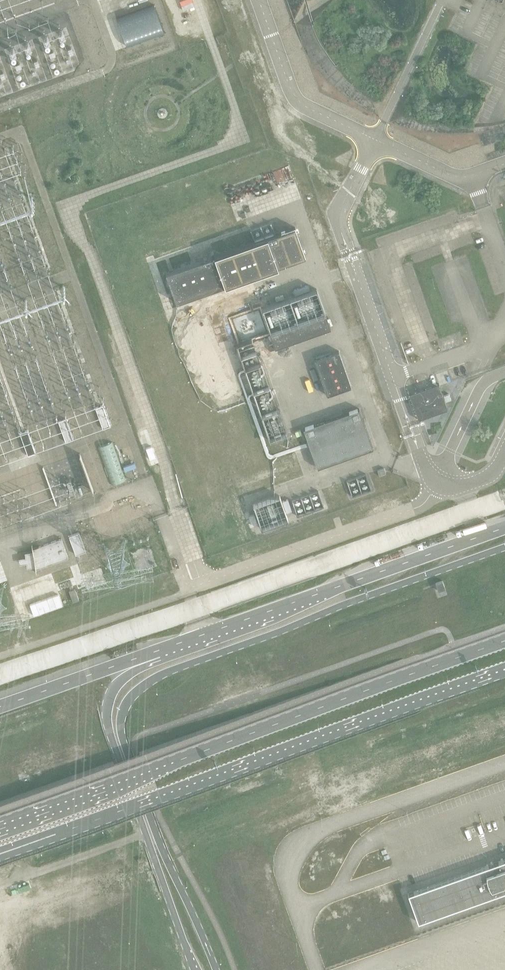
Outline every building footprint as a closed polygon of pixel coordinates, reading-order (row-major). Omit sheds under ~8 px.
[(156,4),(117,15),(125,45),(164,34),(156,4)] [(212,257),(166,273),(176,302),(222,286),(224,285),(278,267),(305,257),(304,254),(303,251),(302,250),(297,235),(295,230),(295,228),(281,233),(267,238),(214,256),(212,257)] [(259,310),(231,320),(239,344),(267,335),(259,310)] [(271,333),(270,334),(275,348),(330,328),(328,321),(325,314),(298,324),(271,333)] [(255,393),(269,388),(257,352),(249,355),(248,351),(242,353),(244,361),(255,393)] [(328,398),(352,389),(340,354),(315,362),(328,398)] [(437,404),(444,402),(440,390),(434,392),(433,391),(432,391),(431,389),(414,395),(421,414),(438,408),(437,404)] [(96,408),(103,429),(110,426),(103,405),(96,408)] [(373,448),(359,408),(303,428),(317,468),(373,448)] [(65,442),(73,439),(65,418),(58,421),(65,442)] [(112,442),(98,447),(111,485),(125,479),(112,442)] [(384,468),(377,470),(379,476),(386,473),(384,468)] [(279,495),(253,505),(261,529),(288,519),(279,495)] [(79,532),(69,536),(75,555),(85,551),(79,532)] [(68,557),(61,538),(32,549),(32,546),(31,546),(32,552),(25,553),(26,561),(27,561),(28,567),(34,566),(35,572),(36,572),(35,569),(68,557)] [(25,587),(32,610),(58,602),(51,579),(25,587)] [(442,580),(435,583),(438,590),(445,588),(442,580)] [(68,591),(73,602),(79,600),(74,589),(68,591)] [(504,891),(504,859),(407,893),(417,922),(504,891)]
